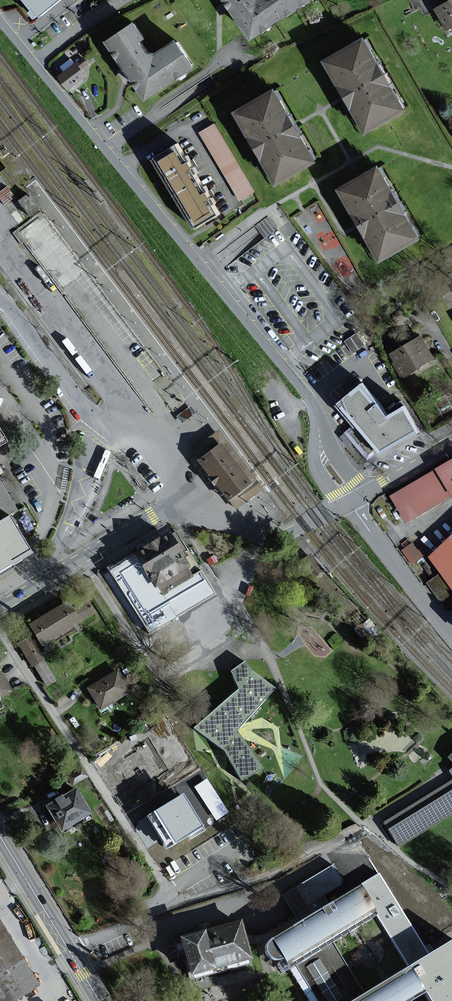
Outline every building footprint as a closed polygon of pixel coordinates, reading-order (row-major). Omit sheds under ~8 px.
[(36,18),(60,0),(22,0),(36,18)] [(224,2),(250,42),(316,0),(223,0),(224,2)] [(435,9),(447,31),(451,29),(451,0),(435,9)] [(134,22),(105,42),(127,74),(147,100),(192,68),(173,42),(151,57),(140,42),(146,39),(134,22)] [(363,38),(323,61),(364,134),(405,112),(363,38)] [(66,73),(59,78),(68,91),(88,77),(78,64),(74,66),(70,60),(61,67),(66,73)] [(274,90),(233,113),(273,186),(315,163),(274,90)] [(214,124),(199,133),(240,201),(255,192),(214,124)] [(153,158),(175,195),(198,182),(191,171),(198,167),(196,162),(194,159),(187,163),(176,144),(153,158)] [(377,166),(337,189),(378,262),(418,240),(377,166)] [(211,190),(205,193),(198,182),(175,195),(195,230),(219,215),(210,200),(215,197),(213,193),(211,190)] [(0,192),(0,197),(5,204),(14,197),(6,187),(0,192)] [(27,194),(16,202),(28,218),(38,210),(27,194)] [(356,333),(344,341),(345,342),(346,344),(352,353),(364,345),(356,333)] [(422,335),(391,354),(404,376),(436,357),(422,335)] [(375,454),(379,459),(421,435),(404,406),(389,414),(362,383),(338,404),(334,406),(352,427),(344,433),(367,461),(375,454)] [(190,406),(176,417),(181,424),(195,414),(190,406)] [(11,440),(0,422),(0,447),(11,440)] [(259,490),(216,434),(192,452),(225,494),(235,508),(259,490)] [(389,498),(403,523),(451,496),(451,462),(389,498)] [(10,516),(17,512),(0,484),(0,522),(10,516)] [(9,569),(33,555),(10,516),(0,522),(0,575),(9,569)] [(174,531),(135,555),(169,609),(208,584),(174,531)] [(444,571),(428,583),(449,611),(451,609),(451,535),(432,555),(444,571)] [(413,542),(401,550),(411,564),(426,554),(422,548),(418,550),(413,542)] [(302,559),(311,565),(308,569),(316,575),(323,564),(306,553),(302,559)] [(169,609),(135,555),(123,563),(108,572),(147,635),(175,618),(169,609)] [(69,608),(77,622),(95,612),(86,598),(69,608)] [(39,618),(26,626),(39,648),(78,624),(77,622),(69,608),(65,602),(55,609),(39,618)] [(29,637),(17,645),(31,668),(32,667),(42,660),(43,660),(29,637)] [(42,660),(32,667),(45,687),(55,681),(42,660)] [(250,673),(243,663),(235,667),(228,672),(235,691),(191,730),(222,752),(239,782),(261,770),(236,732),(273,690),(250,673)] [(130,694),(117,671),(87,688),(99,711),(130,694)] [(11,691),(0,674),(0,698),(11,691)] [(143,733),(114,753),(128,775),(158,756),(143,733)] [(383,821),(398,847),(451,814),(451,780),(383,821)] [(191,787),(169,800),(187,830),(209,817),(191,787)] [(73,789),(42,808),(51,821),(58,834),(89,815),(73,789)] [(331,866),(281,896),(289,910),(297,922),(328,904),(323,895),(339,886),(340,881),(331,866)] [(447,978),(406,913),(382,872),(328,904),(265,942),(262,945),(260,949),(260,953),(261,957),(264,961),(268,963),(273,963),(277,962),(279,966),(284,963),(308,1000),(410,1000),(447,978)] [(41,985),(0,917),(0,1000),(14,1000),(41,985)] [(238,921),(204,931),(175,939),(170,941),(166,948),(168,955),(175,959),(178,958),(184,980),(202,975),(249,962),(238,921)]
